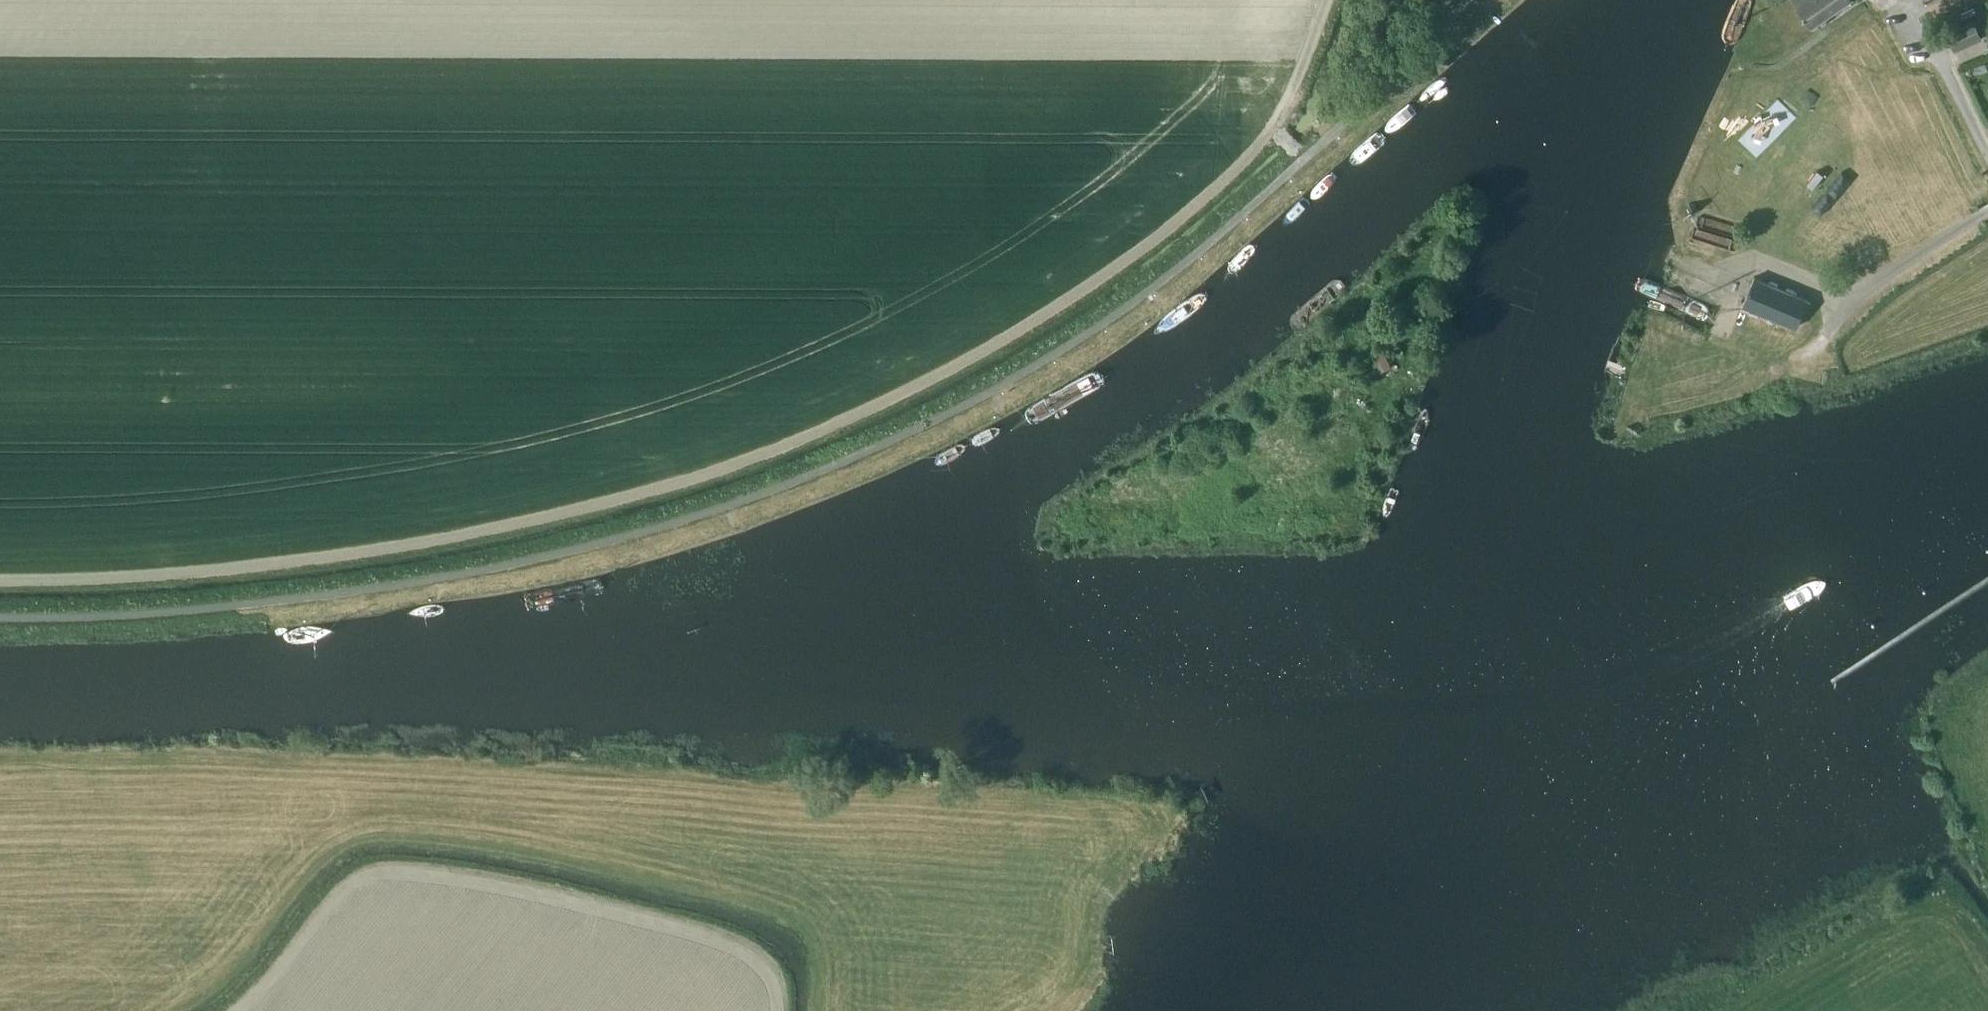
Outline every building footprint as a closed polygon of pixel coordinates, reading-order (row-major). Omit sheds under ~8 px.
[(1812,26),(1849,0),(1794,0),(1812,26)] [(1947,32),(1956,50),(1981,38),(1972,20),(1947,32)] [(1743,304),(1797,326),(1808,299),(1755,276),(1743,304)] [(1386,344),(1375,349),(1385,370),(1396,365),(1386,344)]
